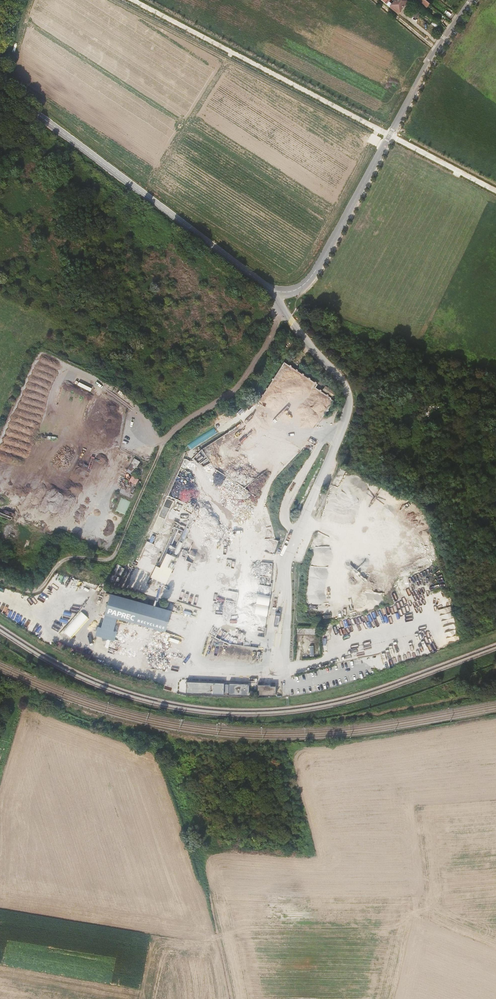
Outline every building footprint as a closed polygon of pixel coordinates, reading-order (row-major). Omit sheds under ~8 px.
[(391,5),(389,7),(398,14),(401,11),(400,11),(408,2),(412,6),(414,3),(411,0),(394,0),(391,5)] [(313,419),(319,422),(332,400),(327,392),(327,390),(325,388),(321,391),(315,387),(318,382),(283,363),(274,379),(273,382),(277,383),(279,385),(279,383),(282,381),(282,384),(281,386),(285,387),(287,385),(291,391),(293,388),(295,392),(298,391),(305,391),(300,394),(302,397),(302,399),(305,405),(305,408),(309,411),(313,417),(313,419)] [(129,468),(135,471),(140,460),(134,457),(129,468)] [(4,509),(1,514),(12,519),(14,513),(4,509)] [(150,577),(167,583),(177,555),(176,555),(180,545),(177,543),(176,546),(169,544),(161,567),(155,565),(150,577)] [(269,630),(271,562),(261,562),(261,572),(255,572),(253,634),(265,635),(266,630),(269,630)] [(171,609),(111,592),(101,626),(98,625),(95,635),(114,640),(117,631),(113,630),(117,617),(166,631),(171,609)] [(235,616),(237,598),(225,597),(223,616),(235,616)] [(450,606),(439,609),(445,637),(457,634),(450,606)] [(223,682),(185,681),(185,693),(223,694),(223,682)] [(238,684),(228,684),(228,695),(238,696),(238,684)] [(275,695),(275,686),(269,686),(269,684),(256,684),(256,690),(258,690),(258,695),(275,695)]
